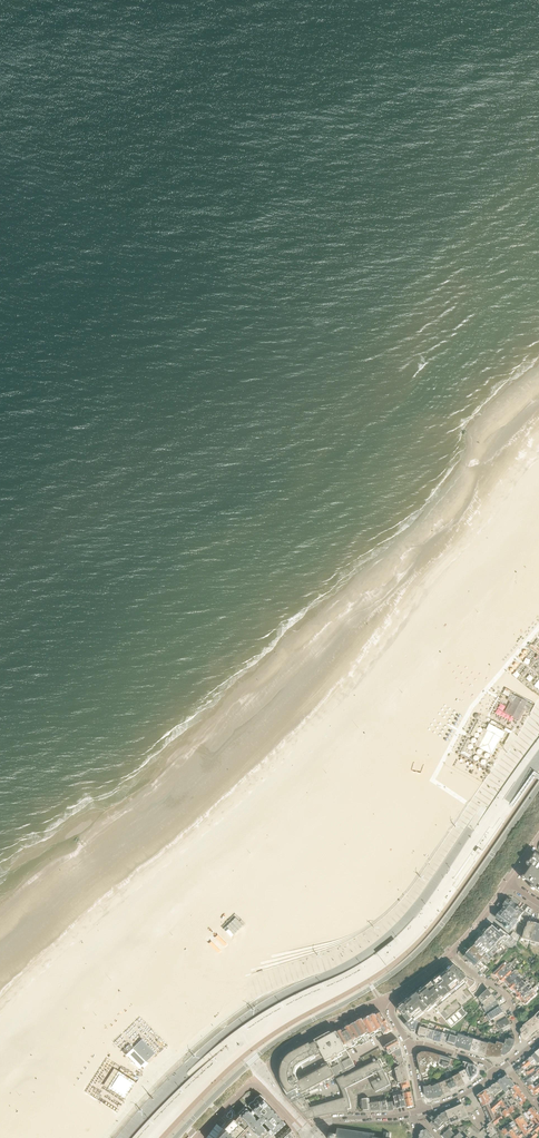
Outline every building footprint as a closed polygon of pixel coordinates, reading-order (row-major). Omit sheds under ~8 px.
[(511,707),(502,724),(514,730),(523,713),(511,707)] [(503,736),(506,730),(490,722),(486,728),(488,729),(479,746),(492,752),(501,735),(503,736)] [(536,854),(530,862),(529,862),(528,862),(527,863),(527,864),(527,865),(528,866),(529,866),(530,866),(530,865),(532,867),(525,876),(524,876),(523,877),(523,878),(523,879),(523,880),(524,880),(524,881),(525,880),(526,880),(534,885),(533,885),(532,885),(532,886),(531,886),(531,887),(531,888),(532,889),(533,889),(534,889),(535,889),(538,892),(538,856),(536,854)] [(519,921),(525,924),(527,920),(529,915),(524,912),(515,905),(515,904),(510,900),(509,901),(507,902),(506,904),(504,904),(500,902),(497,906),(503,910),(519,921)] [(519,921),(503,910),(500,913),(497,918),(503,922),(501,924),(505,927),(505,928),(510,931),(511,930),(512,930),(512,929),(513,929),(519,921)] [(232,937),(244,926),(236,918),(225,930),(232,937)] [(531,944),(536,923),(532,922),(531,922),(528,922),(528,923),(527,923),(528,921),(527,920),(525,924),(523,928),(525,929),(523,938),(527,940),(526,942),(531,944)] [(532,955),(517,941),(510,937),(498,927),(497,929),(493,926),(491,926),(491,927),(491,926),(489,926),(487,929),(500,941),(503,944),(505,941),(506,941),(507,940),(508,941),(509,940),(511,942),(512,942),(513,942),(515,943),(530,957),(532,955)] [(500,941),(487,929),(484,932),(484,934),(483,935),(499,950),(502,947),(498,944),(500,941)] [(510,937),(517,941),(519,937),(520,935),(514,931),(514,932),(510,937)] [(501,952),(499,950),(483,935),(482,937),(481,936),(478,939),(492,952),(494,949),(497,952),(501,956),(503,953),(501,952)] [(228,946),(218,936),(215,938),(225,948),(228,946)] [(475,944),(474,946),(490,960),(493,958),(492,957),(495,955),(492,952),(478,939),(474,943),(475,944)] [(394,940),(376,953),(380,958),(398,944),(394,940)] [(468,950),(482,963),(483,962),(485,960),(488,962),(490,960),(474,946),(473,947),(472,947),(471,947),(468,950)] [(483,962),(482,963),(468,950),(466,953),(466,954),(465,955),(465,957),(469,961),(468,961),(469,961),(468,962),(470,964),(471,963),(476,967),(482,973),(484,975),(489,969),(489,970),(490,969),(483,962)] [(498,977),(499,978),(511,966),(506,962),(504,963),(497,971),(494,973),(495,974),(494,975),(496,977),(497,976),(498,977)] [(463,1008),(476,997),(469,989),(474,985),(468,982),(467,983),(465,980),(467,978),(454,965),(452,968),(451,967),(443,974),(443,975),(439,979),(437,977),(428,985),(429,985),(424,990),(423,988),(414,995),(415,996),(410,1000),(408,998),(400,1006),(398,1010),(409,1022),(405,1025),(411,1032),(416,1033),(416,1031),(419,1022),(422,1022),(423,1020),(422,1020),(423,1019),(442,1026),(447,1022),(452,1027),(468,1013),(467,1011),(466,1012),(463,1008)] [(504,982),(515,970),(511,966),(499,978),(500,979),(501,980),(500,980),(502,983),(503,982),(504,982)] [(516,970),(515,970),(504,982),(506,983),(505,984),(508,986),(509,986),(520,974),(516,970)] [(525,979),(520,974),(509,986),(510,988),(510,989),(512,991),(513,990),(513,991),(525,979)] [(529,983),(525,979),(513,991),(514,991),(513,992),(515,994),(516,993),(518,995),(528,984),(529,983)] [(531,987),(528,984),(518,995),(517,996),(517,997),(519,1000),(520,999),(522,1000),(533,989),(531,986),(531,987)] [(533,989),(522,1000),(523,1001),(523,1002),(522,1003),(525,1005),(525,1004),(526,1005),(536,995),(538,993),(535,991),(537,989),(536,988),(538,986),(537,985),(533,989)] [(482,1003),(492,996),(490,993),(490,992),(489,990),(488,990),(484,986),(481,992),(480,994),(478,996),(477,996),(479,998),(482,1003)] [(483,1007),(485,1009),(496,1001),(494,999),(494,998),(493,996),(492,996),(482,1003),(481,1004),(483,1007)] [(488,1014),(500,1007),(498,1004),(498,1003),(497,1002),(496,1001),(485,1009),(488,1014)] [(491,1020),(503,1013),(502,1010),(502,1009),(501,1008),(500,1007),(488,1014),(491,1020)] [(376,1015),(383,1028),(387,1025),(389,1024),(388,1024),(385,1019),(382,1013),(380,1014),(379,1013),(378,1012),(376,1014),(376,1015)] [(495,1025),(496,1025),(506,1018),(505,1016),(505,1015),(504,1013),(503,1013),(491,1020),(495,1025)] [(531,1035),(538,1029),(538,1018),(535,1014),(534,1013),(532,1015),(532,1016),(531,1017),(532,1019),(530,1020),(523,1026),(524,1027),(531,1035)] [(383,1028),(376,1015),(375,1015),(373,1015),(371,1016),(372,1017),(368,1019),(367,1018),(365,1019),(364,1021),(364,1022),(369,1032),(371,1035),(383,1028)] [(506,1018),(496,1025),(498,1027),(497,1028),(499,1030),(501,1033),(511,1028),(510,1025),(509,1022),(509,1021),(508,1019),(507,1019),(506,1018)] [(366,1034),(369,1032),(364,1022),(362,1019),(362,1020),(361,1020),(360,1019),(357,1020),(358,1022),(354,1024),(353,1023),(351,1024),(351,1026),(350,1026),(358,1039),(361,1037),(363,1040),(362,1040),(364,1043),(365,1043),(365,1044),(367,1042),(370,1041),(369,1041),(370,1040),(368,1037),(367,1037),(366,1034)] [(427,1036),(430,1026),(431,1023),(430,1023),(429,1025),(423,1023),(422,1026),(421,1025),(420,1027),(419,1034),(418,1036),(426,1038),(427,1036)] [(357,1039),(350,1026),(349,1025),(348,1025),(346,1025),(346,1027),(345,1027),(346,1029),(346,1030),(346,1031),(344,1032),(342,1031),(341,1029),(341,1030),(339,1030),(338,1030),(337,1031),(337,1032),(345,1046),(348,1044),(348,1045),(350,1047),(351,1048),(356,1045),(356,1043),(355,1041),(354,1040),(357,1039)] [(387,1025),(383,1028),(386,1034),(393,1031),(391,1027),(389,1028),(387,1025)] [(435,1036),(437,1031),(436,1031),(436,1029),(433,1028),(433,1027),(430,1026),(427,1036),(426,1038),(434,1040),(435,1036)] [(526,1040),(531,1035),(524,1027),(522,1029),(521,1030),(522,1038),(526,1040)] [(434,1040),(441,1042),(443,1036),(444,1033),(441,1032),(437,1031),(435,1036),(434,1040)] [(355,1066),(348,1053),(348,1051),(345,1046),(344,1044),(337,1032),(332,1035),(331,1032),(324,1036),(315,1041),(316,1043),(335,1077),(353,1067),(355,1066)] [(506,1040),(502,1054),(505,1055),(505,1054),(507,1054),(510,1051),(514,1046),(515,1040),(515,1035),(513,1032),(509,1033),(510,1035),(510,1036),(509,1038),(509,1039),(506,1039),(506,1040)] [(441,1042),(448,1044),(451,1035),(444,1033),(443,1036),(441,1042)] [(463,1049),(467,1036),(459,1034),(458,1035),(458,1036),(458,1037),(455,1046),(456,1046),(463,1049)] [(448,1044),(455,1046),(458,1037),(453,1036),(451,1035),(448,1044)] [(478,1053),(481,1041),(482,1039),(483,1035),(481,1035),(480,1038),(475,1036),(474,1039),(470,1051),(478,1053)] [(463,1049),(470,1051),(474,1039),(467,1036),(463,1049)] [(502,1054),(506,1040),(501,1039),(502,1037),(499,1037),(499,1036),(498,1036),(497,1039),(498,1039),(497,1041),(496,1045),(492,1057),(493,1057),(502,1056),(502,1054)] [(157,1052),(145,1040),(131,1054),(143,1066),(157,1052)] [(392,1053),(401,1048),(399,1045),(400,1044),(398,1041),(397,1040),(384,1047),(387,1052),(388,1051),(390,1055),(392,1053)] [(478,1053),(485,1055),(489,1043),(481,1041),(478,1053)] [(492,1057),(496,1045),(489,1042),(489,1043),(485,1055),(486,1056),(492,1057)] [(348,1093),(346,1089),(344,1086),(340,1078),(336,1079),(335,1077),(316,1043),(311,1045),(310,1045),(310,1046),(305,1048),(304,1047),(305,1047),(304,1046),(304,1047),(299,1049),(294,1052),(293,1052),(290,1054),(287,1058),(284,1061),(284,1062),(282,1065),(282,1066),(281,1069),(281,1070),(281,1074),(281,1077),(282,1080),(283,1083),(286,1082),(289,1086),(284,1089),(288,1097),(292,1102),(293,1103),(308,1120),(328,1115),(338,1113),(343,1113),(349,1113),(348,1109),(351,1109),(350,1103),(349,1098),(348,1093)] [(383,1054),(380,1048),(361,1058),(364,1062),(365,1064),(377,1058),(383,1054)] [(403,1056),(403,1053),(401,1048),(392,1053),(396,1059),(403,1056)] [(439,1062),(441,1056),(434,1054),(430,1053),(425,1052),(422,1053),(421,1054),(430,1064),(432,1062),(434,1063),(436,1061),(439,1062)] [(430,1064),(421,1054),(419,1055),(418,1058),(422,1074),(423,1079),(427,1078),(426,1075),(426,1073),(427,1072),(427,1070),(429,1068),(427,1066),(430,1064)] [(395,1060),(399,1066),(405,1063),(404,1058),(403,1056),(396,1059),(395,1060)] [(441,1056),(439,1062),(439,1064),(447,1067),(448,1067),(449,1070),(451,1069),(450,1066),(450,1065),(453,1066),(455,1061),(441,1056)] [(524,1069),(531,1064),(528,1059),(521,1065),(524,1069)] [(378,1072),(383,1070),(378,1060),(369,1065),(373,1072),(377,1070),(378,1072)] [(400,1084),(401,1083),(410,1081),(408,1073),(406,1065),(405,1063),(399,1066),(396,1068),(400,1084)] [(466,1069),(472,1079),(474,1077),(476,1074),(477,1071),(477,1070),(476,1069),(475,1067),(473,1066),(462,1063),(462,1065),(465,1066),(466,1069)] [(373,1072),(369,1065),(359,1069),(364,1079),(374,1075),(373,1072)] [(523,1080),(527,1076),(528,1076),(529,1075),(526,1072),(524,1069),(521,1065),(516,1069),(515,1069),(516,1070),(519,1074),(521,1073),(522,1075),(523,1074),(525,1076),(522,1079),(523,1080)] [(364,1079),(359,1069),(355,1072),(357,1077),(353,1079),(355,1084),(364,1079)] [(472,1079),(466,1069),(460,1073),(465,1084),(469,1081),(472,1079)] [(136,1080),(119,1070),(109,1086),(127,1097),(136,1080)] [(382,1080),(386,1087),(391,1085),(386,1074),(383,1070),(378,1072),(382,1080)] [(350,1087),(355,1084),(353,1079),(357,1077),(355,1072),(345,1077),(350,1087)] [(458,1088),(465,1084),(460,1073),(454,1077),(458,1088)] [(350,1087),(345,1077),(344,1075),(340,1078),(344,1086),(346,1089),(350,1087)] [(506,1093),(508,1091),(516,1086),(508,1076),(506,1076),(498,1082),(504,1089),(506,1093)] [(532,1083),(531,1081),(527,1076),(523,1080),(528,1087),(533,1083),(533,1082),(532,1083)] [(458,1088),(454,1077),(446,1080),(451,1091),(452,1091),(458,1088)] [(376,1092),(386,1087),(382,1080),(378,1082),(376,1080),(371,1082),(376,1092)] [(444,1094),(451,1091),(446,1080),(439,1084),(444,1094)] [(403,1088),(403,1091),(407,1106),(407,1108),(414,1106),(411,1092),(411,1091),(407,1092),(406,1088),(410,1086),(410,1081),(401,1083),(403,1088)] [(444,1094),(439,1084),(439,1083),(437,1084),(436,1081),(431,1083),(432,1086),(432,1087),(436,1097),(437,1097),(441,1096),(444,1094)] [(504,1089),(498,1082),(488,1088),(486,1090),(489,1094),(494,1091),(495,1094),(497,1094),(504,1089)] [(434,1098),(436,1097),(432,1087),(432,1086),(431,1083),(428,1084),(428,1083),(427,1084),(427,1083),(424,1084),(424,1087),(426,1094),(427,1097),(427,1098),(428,1098),(430,1098),(434,1098)] [(538,1092),(534,1085),(533,1084),(533,1083),(528,1087),(535,1096),(538,1092)] [(513,1094),(513,1095),(520,1090),(517,1085),(516,1086),(508,1091),(510,1093),(511,1092),(513,1094)] [(492,1099),(489,1094),(486,1090),(478,1095),(483,1107),(490,1103),(492,1100),(492,1099)] [(517,1101),(524,1095),(520,1090),(513,1095),(517,1101)] [(396,1108),(402,1107),(398,1092),(393,1093),(393,1091),(391,1092),(392,1102),(393,1102),(394,1108),(396,1108)] [(398,1092),(402,1107),(407,1106),(403,1091),(398,1092)] [(502,1102),(508,1098),(506,1096),(510,1093),(508,1091),(506,1093),(500,1098),(502,1102)] [(256,1119),(246,1108),(239,1115),(232,1108),(239,1115),(248,1124),(254,1130),(254,1133),(258,1136),(259,1137),(268,1137),(270,1136),(273,1133),(274,1133),(277,1129),(280,1126),(283,1124),(284,1124),(284,1123),(280,1119),(277,1115),(274,1112),(270,1107),(270,1108),(269,1107),(266,1104),(263,1100),(264,1099),(264,1098),(260,1095),(258,1096),(256,1097),(255,1098),(254,1100),(252,1102),(251,1102),(249,1104),(248,1105),(248,1106),(258,1116),(256,1119)] [(524,1095),(517,1101),(521,1106),(528,1100),(524,1095)] [(377,1112),(375,1099),(370,1100),(369,1099),(368,1099),(368,1097),(361,1098),(361,1100),(362,1111),(364,1111),(365,1112),(370,1112),(369,1100),(370,1100),(371,1112),(377,1112)] [(501,1105),(503,1107),(505,1106),(502,1102),(500,1098),(496,1102),(499,1107),(501,1105)] [(508,1098),(502,1102),(505,1106),(508,1109),(513,1106),(512,1104),(514,1102),(511,1098),(509,1100),(508,1098)] [(491,1107),(494,1113),(495,1114),(499,1111),(497,1108),(498,1107),(499,1109),(499,1108),(499,1107),(496,1102),(491,1107)] [(494,1113),(491,1107),(490,1103),(483,1107),(487,1116),(494,1113)] [(508,1109),(511,1114),(519,1108),(516,1104),(513,1106),(508,1109)] [(450,1121),(451,1123),(468,1116),(463,1105),(462,1105),(460,1106),(456,1108),(454,1109),(450,1110),(449,1110),(448,1111),(447,1112),(450,1121)] [(506,1117),(511,1114),(508,1109),(505,1106),(503,1107),(500,1109),(501,1111),(506,1117)] [(527,1118),(536,1111),(533,1107),(524,1114),(527,1118)] [(258,1136),(254,1133),(254,1130),(248,1124),(239,1115),(232,1108),(227,1113),(222,1118),(228,1124),(223,1128),(219,1132),(217,1135),(218,1136),(216,1137),(259,1137),(258,1136)] [(495,1114),(496,1118),(494,1120),(496,1125),(504,1119),(499,1112),(499,1111),(495,1114)] [(532,1122),(531,1121),(538,1115),(536,1111),(527,1118),(528,1119),(530,1118),(532,1120),(530,1122),(531,1123),(532,1122)] [(445,1123),(448,1122),(450,1121),(447,1112),(441,1114),(442,1115),(438,1116),(445,1123)] [(487,1116),(490,1123),(494,1120),(496,1118),(495,1114),(494,1113),(487,1116)] [(448,1126),(445,1123),(438,1116),(435,1119),(432,1115),(429,1117),(433,1121),(430,1123),(438,1131),(437,1131),(440,1134),(442,1132),(439,1129),(444,1125),(447,1127),(448,1126)] [(518,1125),(525,1120),(521,1115),(515,1120),(518,1125)] [(493,1127),(496,1125),(494,1120),(490,1123),(487,1125),(484,1128),(488,1132),(494,1128),(493,1127)] [(528,1125),(525,1120),(518,1125),(522,1130),(528,1125)] [(444,1137),(445,1137),(452,1131),(450,1129),(452,1127),(451,1123),(450,1121),(448,1122),(450,1126),(449,1128),(441,1135),(444,1137)] [(513,1122),(505,1127),(509,1132),(516,1127),(513,1122)] [(481,1132),(472,1124),(469,1126),(478,1133),(479,1133),(481,1132)] [(527,1134),(534,1128),(533,1127),(532,1128),(531,1127),(531,1126),(529,1128),(528,1127),(530,1125),(529,1124),(528,1125),(522,1130),(525,1135),(526,1135),(527,1134)] [(461,1133),(462,1132),(462,1131),(463,1131),(461,1127),(460,1126),(457,1128),(459,1132),(456,1135),(453,1137),(465,1137),(461,1133)] [(510,1135),(509,1132),(505,1127),(501,1131),(502,1132),(506,1137),(510,1135)] [(516,1127),(509,1132),(510,1135),(511,1136),(518,1131),(519,1130),(518,1129),(516,1131),(516,1132),(515,1130),(517,1129),(516,1127)] [(294,1134),(290,1128),(289,1129),(289,1128),(288,1128),(288,1129),(278,1137),(296,1137),(294,1134)] [(375,1137),(374,1137),(375,1135),(375,1134),(374,1134),(375,1133),(374,1133),(374,1134),(369,1133),(369,1132),(368,1133),(364,1133),(364,1132),(364,1133),(360,1132),(360,1131),(359,1131),(359,1132),(355,1131),(355,1130),(354,1130),(354,1131),(350,1131),(350,1130),(349,1130),(345,1130),(345,1129),(344,1129),(344,1130),(339,1129),(339,1128),(338,1128),(338,1129),(337,1134),(336,1135),(332,1134),(332,1133),(331,1133),(331,1134),(330,1134),(330,1135),(331,1135),(330,1137),(375,1137)] [(490,1137),(496,1133),(497,1132),(494,1128),(488,1132),(487,1133),(488,1134),(490,1137)] [(432,1136),(427,1130),(424,1130),(420,1132),(420,1133),(419,1134),(418,1136),(419,1137),(434,1137),(432,1136)]
